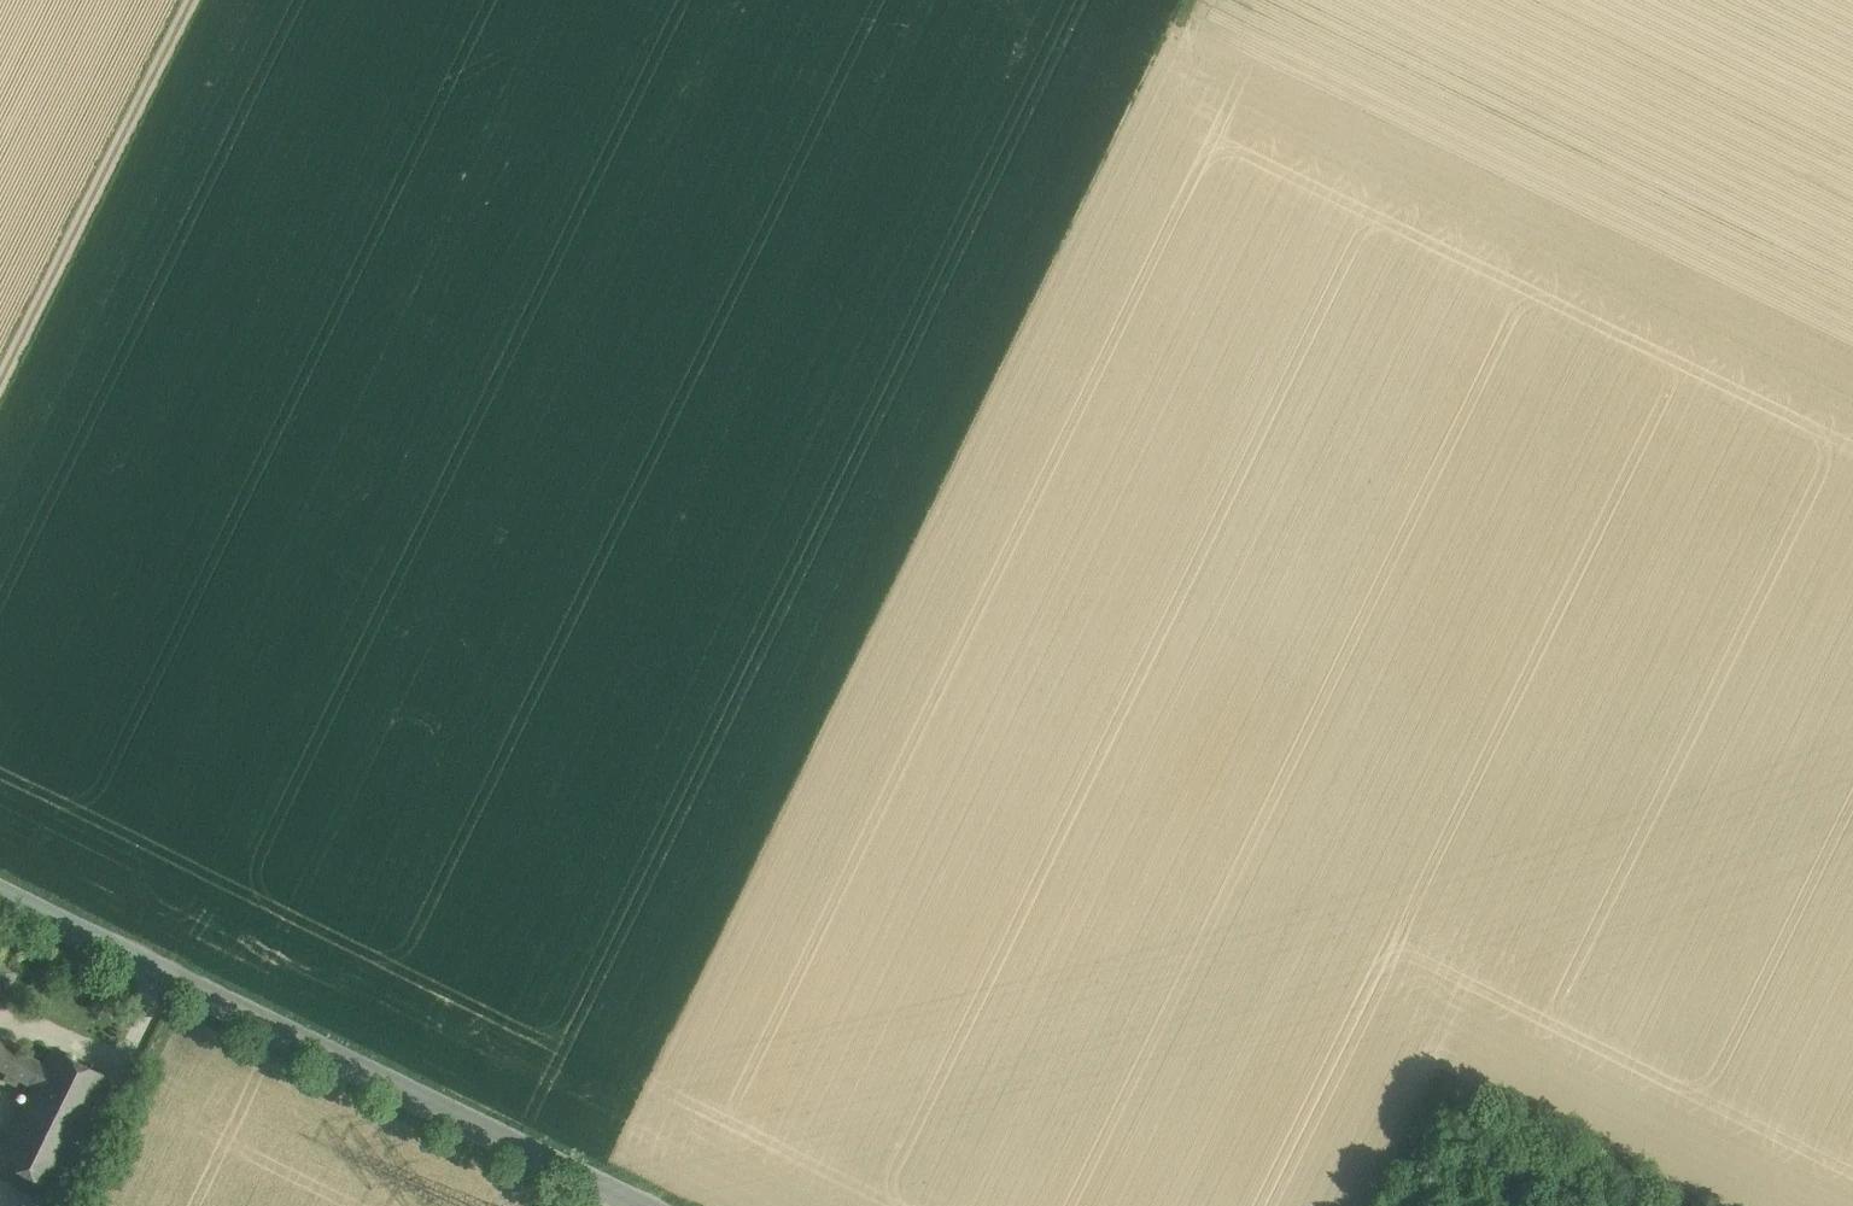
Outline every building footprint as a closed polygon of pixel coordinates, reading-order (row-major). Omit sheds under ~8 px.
[(16,970),(0,962),(0,1001),(16,970)] [(0,1042),(0,1070),(6,1073),(17,1051),(0,1042)] [(0,1153),(0,1163),(50,1188),(106,1076),(51,1049),(33,1087),(0,1153)] [(6,1073),(3,1080),(15,1086),(19,1079),(30,1057),(17,1051),(6,1073)] [(43,1064),(30,1057),(19,1079),(33,1087),(43,1064)]
